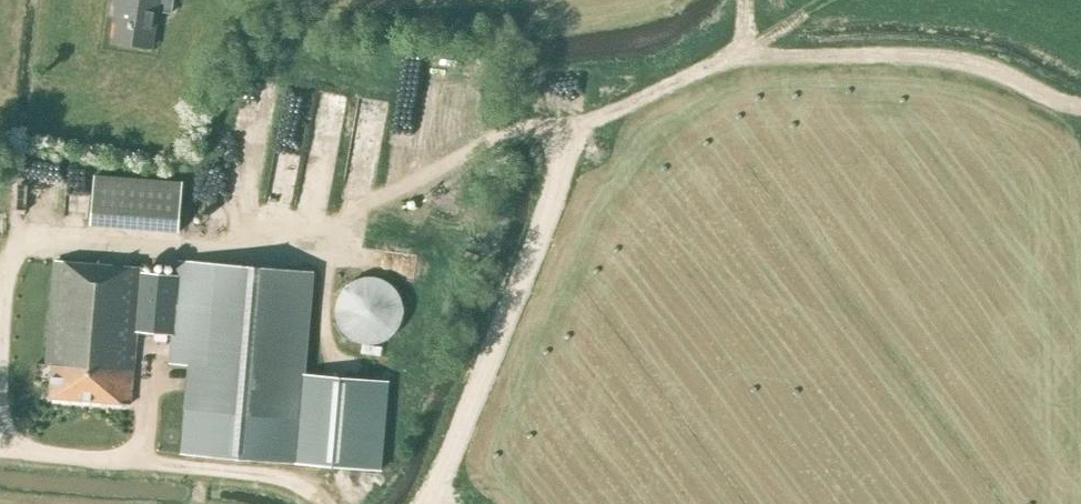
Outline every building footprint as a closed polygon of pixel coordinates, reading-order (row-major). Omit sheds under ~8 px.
[(175,0),(119,0),(118,8),(120,8),(115,42),(152,48),(158,11),(172,14),(175,0)] [(178,233),(182,182),(94,175),(90,226),(178,233)] [(177,454),(372,471),(380,382),(300,375),(307,272),(178,260),(177,275),(141,273),(141,268),(54,261),(46,365),(52,365),(50,398),(130,405),(136,332),(172,335),(169,365),(185,366),(177,454)] [(370,345),(379,344),(387,340),(394,334),(399,327),(402,319),(402,310),(401,301),(397,293),(392,286),(384,281),(376,278),(366,277),(356,280),(348,284),(342,290),(337,298),(335,306),(334,315),(336,324),(341,331),(347,338),(354,342),(363,345),(370,345)]
